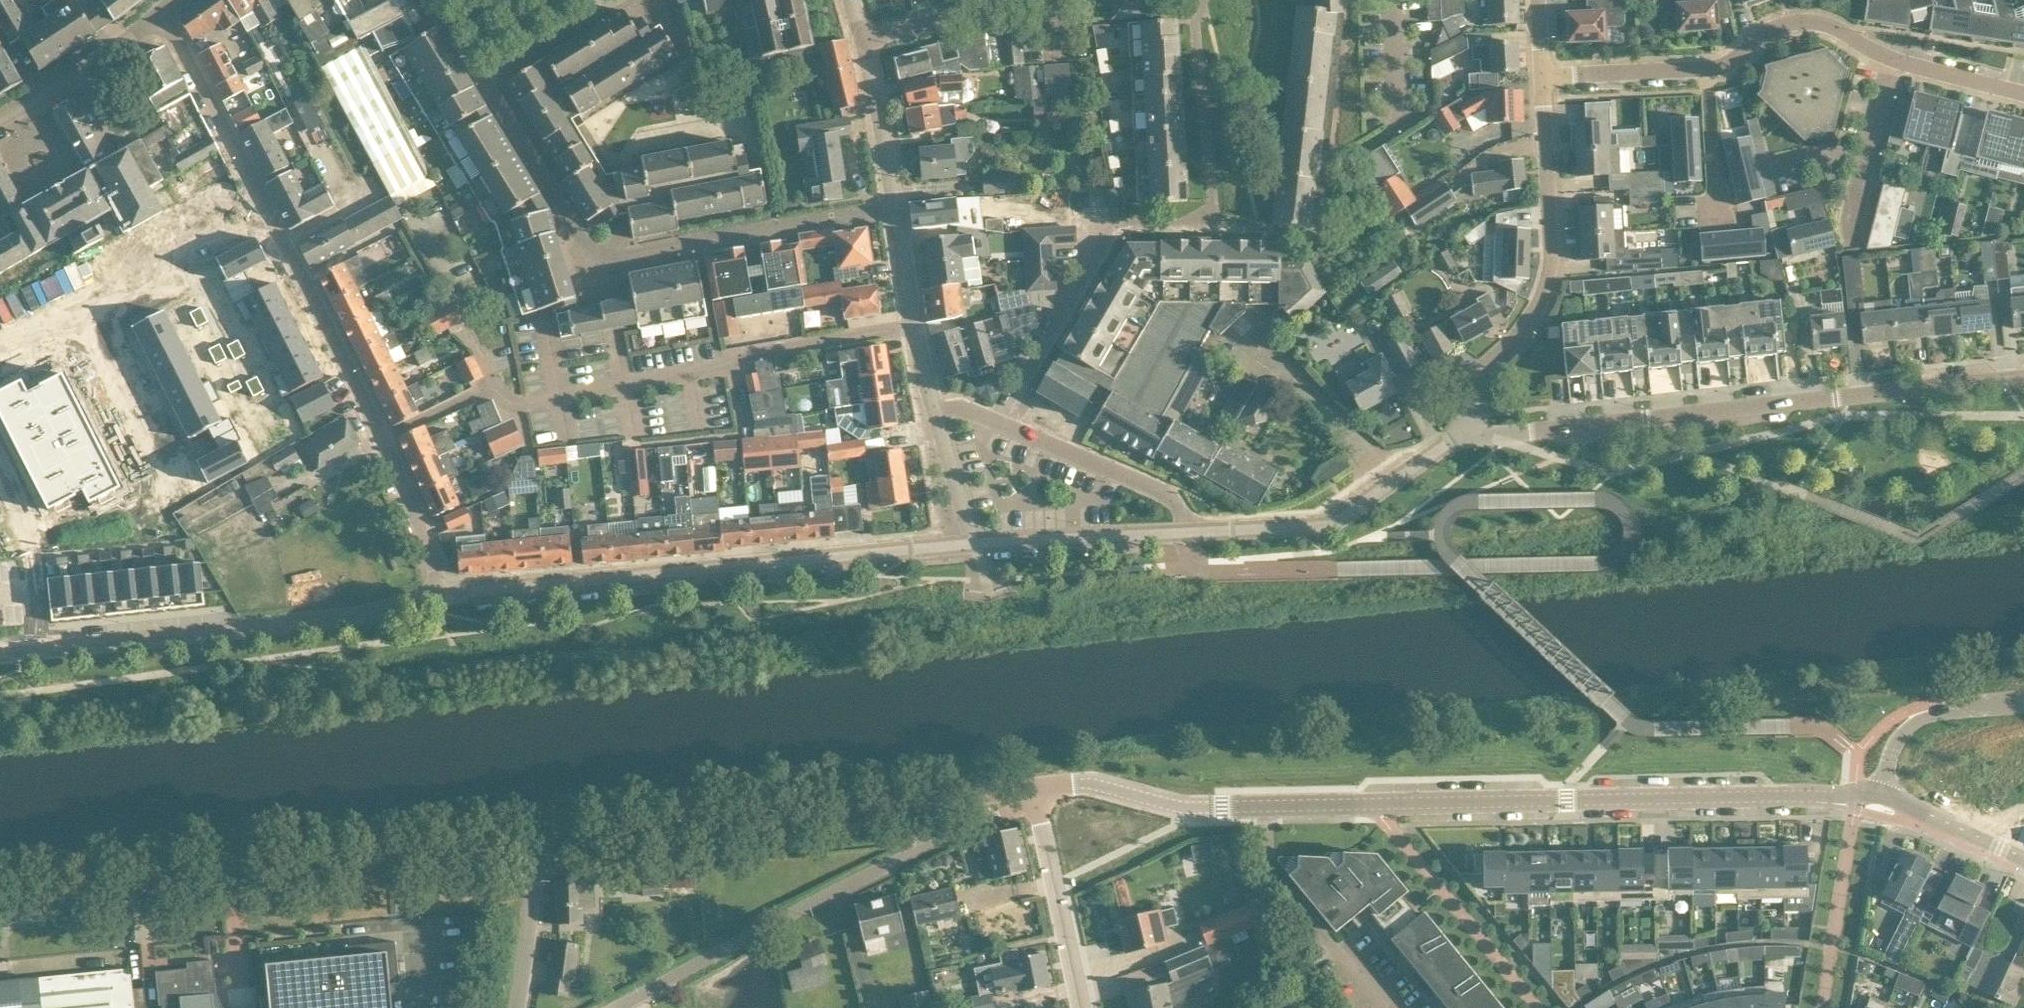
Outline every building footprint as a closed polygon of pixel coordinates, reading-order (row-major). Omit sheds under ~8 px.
[(48,20),(32,31),(12,0),(2,0),(0,2),(0,24),(11,45),(22,39),(30,54),(40,70),(56,60),(57,61),(62,58),(61,57),(78,46),(68,31),(59,37),(48,20)] [(48,20),(59,37),(68,31),(78,46),(79,47),(84,44),(83,42),(94,36),(95,35),(96,34),(96,33),(75,0),(56,0),(42,9),(48,20)] [(96,33),(115,21),(102,1),(95,5),(92,0),(75,0),(96,33)] [(102,1),(115,21),(144,0),(103,0),(102,1)] [(241,21),(228,0),(205,0),(179,20),(193,39),(209,28),(219,22),(225,31),(241,21)] [(269,22),(257,0),(228,0),(241,21),(247,31),(259,24),(261,27),(269,22)] [(269,22),(277,18),(267,0),(257,0),(269,22)] [(299,19),(299,20),(300,21),(298,22),(310,45),(339,100),(390,196),(430,174),(370,56),(367,58),(357,39),(354,41),(345,22),(329,32),(316,11),(309,0),(288,0),(299,19)] [(345,22),(354,41),(357,39),(367,58),(370,56),(382,50),(383,52),(384,52),(382,47),(400,42),(413,36),(409,29),(423,20),(411,0),(334,0),(345,22)] [(807,13),(804,0),(704,0),(707,12),(752,3),(756,23),(757,27),(744,29),(752,69),(809,58),(808,47),(813,46),(807,13)] [(1273,224),(1312,228),(1318,229),(1320,229),(1320,225),(1322,209),(1322,205),(1320,205),(1322,189),(1323,180),(1324,180),(1324,176),(1326,159),(1327,155),(1329,138),(1329,133),(1332,109),(1333,104),(1335,83),(1337,66),(1337,61),(1340,37),(1341,32),(1343,16),(1343,13),(1345,13),(1345,0),(1304,0),(1302,3),(1302,8),(1298,7),(1297,12),(1296,22),(1295,30),(1297,31),(1295,51),(1294,57),(1292,57),(1291,65),(1290,65),(1290,66),(1291,67),(1291,70),(1288,89),(1288,93),(1287,93),(1287,94),(1288,94),(1287,103),(1289,103),(1288,108),(1286,128),(1286,129),(1284,129),(1283,136),(1283,137),(1282,147),(1280,166),(1279,174),(1281,174),(1280,186),(1278,201),(1276,201),(1275,209),(1274,209),(1273,210),(1275,210),(1273,222),(1273,223),(1273,224)] [(1428,21),(1441,21),(1441,0),(1427,0),(1428,21)] [(1460,14),(1459,0),(1441,0),(1441,21),(1448,33),(1465,25),(1460,14)] [(1518,0),(1488,0),(1489,17),(1484,17),(1485,25),(1519,24),(1518,0)] [(1594,13),(1567,14),(1568,42),(1604,40),(1604,28),(1621,27),(1624,24),(1623,13),(1626,13),(1629,9),(1628,0),(1593,0),(1594,13)] [(1727,0),(1653,0),(1653,1),(1662,6),(1663,10),(1677,18),(1678,32),(1701,31),(1710,36),(1713,30),(1718,29),(1716,3),(1727,0)] [(1932,0),(1867,0),(1864,21),(1908,28),(1911,12),(1933,6),(1932,0)] [(1971,0),(1953,0),(1955,9),(1933,6),(1929,31),(1970,37),(1974,12),(1971,0)] [(2011,0),(1992,0),(1996,15),(1974,12),(1970,37),(2012,43),(2015,19),(2015,18),(2011,0)] [(1146,17),(1145,1),(1137,2),(1137,18),(1146,17)] [(1154,17),(1153,1),(1145,1),(1146,17),(1154,17)] [(1129,18),(1128,2),(1120,3),(1121,19),(1129,18)] [(1137,18),(1137,2),(1128,2),(1129,18),(1137,18)] [(1121,19),(1120,3),(1111,3),(1112,19),(1121,19)] [(643,169),(612,175),(607,176),(602,179),(593,165),(598,162),(596,159),(568,114),(576,109),(580,116),(678,55),(660,26),(650,32),(642,19),(633,25),(624,10),(508,82),(568,179),(563,182),(588,222),(603,213),(608,222),(619,216),(628,214),(633,238),(679,230),(677,220),(767,203),(761,170),(749,172),(746,157),(744,144),(733,146),(732,142),(641,160),(643,169)] [(2015,18),(2015,19),(2012,43),(2023,45),(2023,19),(2015,18)] [(1128,23),(1130,60),(1179,57),(1177,21),(1174,21),(1174,22),(1172,22),(1171,21),(1128,23)] [(1020,25),(1000,27),(1004,67),(1024,64),(1020,25)] [(523,315),(554,306),(575,299),(554,234),(556,233),(549,210),(437,28),(390,57),(492,223),(493,222),(496,227),(503,248),(501,249),(523,315)] [(1432,34),(1433,35),(1437,44),(1447,39),(1442,29),(1432,34)] [(899,80),(931,72),(960,65),(969,71),(991,70),(984,31),(967,36),(969,44),(956,47),(959,57),(944,61),(939,43),(912,50),(913,51),(915,51),(915,53),(894,58),(899,80)] [(1449,58),(1468,49),(1468,46),(1467,39),(1467,33),(1464,33),(1462,35),(1451,41),(1431,51),(1430,51),(1431,53),(1431,66),(1438,63),(1449,58)] [(834,81),(842,118),(849,117),(860,115),(861,115),(863,115),(849,52),(846,39),(820,44),(829,82),(834,81)] [(23,83),(22,81),(12,64),(0,42),(0,96),(23,83)] [(1518,72),(1516,43),(1472,46),(1473,60),(1480,59),(1481,73),(1468,74),(1470,90),(1494,88),(1499,86),(1498,73),(1518,72)] [(246,91),(221,44),(199,54),(223,101),(238,94),(246,91)] [(132,66),(142,83),(158,111),(190,93),(184,81),(165,47),(132,66)] [(1097,50),(1100,66),(1108,65),(1105,49),(1097,50)] [(1764,66),(1765,69),(1766,73),(1761,91),(1757,95),(1804,142),(1808,137),(1818,134),(1827,132),(1833,134),(1849,69),(1843,68),(1837,62),(1829,55),(1828,49),(1798,57),(1800,64),(1795,65),(1793,58),(1764,66)] [(265,67),(259,54),(242,63),(249,76),(265,67)] [(1130,60),(1134,132),(1183,129),(1182,110),(1181,110),(1180,103),(1181,103),(1181,99),(1182,99),(1182,98),(1181,86),(1180,86),(1180,83),(1179,83),(1179,76),(1180,76),(1179,57),(1130,60)] [(908,103),(909,107),(941,105),(953,105),(952,91),(962,90),(960,65),(931,72),(933,79),(923,81),(922,80),(903,85),(906,94),(904,95),(905,99),(907,104),(908,103)] [(1044,66),(1045,93),(1070,91),(1069,65),(1044,66)] [(1108,65),(1100,66),(1101,74),(1110,72),(1108,65)] [(1027,96),(1027,100),(1042,99),(1036,66),(1013,68),(1016,97),(1027,96)] [(1460,99),(1447,107),(1457,123),(1466,118),(1488,106),(1489,123),(1522,122),(1521,91),(1488,92),(1464,105),(1460,99)] [(1927,145),(1938,99),(1914,92),(1912,102),(1899,98),(1887,143),(1901,147),(1903,139),(1927,145)] [(54,110),(88,170),(109,159),(119,177),(137,167),(142,174),(156,166),(141,140),(116,154),(100,125),(109,120),(103,110),(94,93),(74,103),(72,100),(54,110)] [(308,96),(296,102),(306,121),(305,122),(308,128),(322,121),(308,96)] [(1948,159),(1961,162),(1973,117),(1960,114),(1963,105),(1938,99),(1927,145),(1950,151),(1948,159)] [(1586,124),(1571,125),(1572,139),(1577,139),(1577,150),(1607,148),(1611,148),(1610,132),(1606,132),(1606,124),(1610,124),(1609,108),(1611,108),(1611,102),(1584,103),(1586,124)] [(941,105),(909,107),(909,109),(906,109),(911,135),(941,130),(941,127),(957,124),(956,118),(967,117),(966,106),(954,107),(953,105),(941,105)] [(262,121),(254,106),(246,110),(232,118),(239,133),(262,121)] [(1447,107),(1434,115),(1447,135),(1460,127),(1457,123),(1447,107)] [(262,121),(239,133),(264,179),(290,166),(273,134),(295,123),(292,118),(287,108),(262,121)] [(2000,164),(2012,117),(1987,111),(1985,120),(1973,117),(1961,162),(1975,166),(1973,173),(1996,179),(2000,164)] [(1047,128),(1060,128),(1060,114),(1047,114),(1047,128)] [(849,117),(842,118),(795,125),(800,152),(812,151),(816,179),(806,181),(809,203),(841,198),(838,181),(844,180),(837,135),(851,133),(849,117)] [(2023,178),(2023,121),(2012,117),(2000,164),(2023,170),(2021,178),(2023,178)] [(1673,183),(1701,182),(1697,118),(1669,119),(1673,183)] [(1758,125),(1757,119),(1746,121),(1748,127),(1758,125)] [(1120,132),(1119,126),(1118,120),(1110,121),(1111,127),(1112,133),(1120,132)] [(958,126),(959,137),(984,134),(983,123),(958,126)] [(1749,133),(1760,131),(1758,125),(1748,127),(1749,133)] [(1635,131),(1626,131),(1627,148),(1642,147),(1641,128),(1635,129),(1635,131)] [(1183,129),(1134,132),(1138,204),(1188,201),(1187,182),(1185,182),(1184,175),(1185,175),(1185,171),(1186,171),(1185,158),(1184,158),(1184,155),(1183,155),(1183,148),(1184,148),(1183,129)] [(1761,137),(1760,131),(1749,133),(1750,136),(1751,139),(1761,137)] [(1738,205),(1765,199),(1764,193),(1763,187),(1761,181),(1760,175),(1758,169),(1757,163),(1755,157),(1754,151),(1752,145),(1751,141),(1751,139),(1750,136),(1723,143),(1738,205)] [(213,137),(182,154),(189,167),(219,150),(213,137)] [(965,164),(974,153),(973,137),(959,138),(951,139),(952,147),(920,150),(923,179),(956,176),(955,176),(966,175),(965,164)] [(1763,143),(1761,137),(1751,139),(1751,141),(1752,145),(1763,143)] [(1764,149),(1763,143),(1752,145),(1754,151),(1764,149)] [(1607,148),(1577,150),(1579,176),(1621,174),(1619,148),(1611,148),(1607,148)] [(1766,155),(1764,149),(1754,151),(1755,157),(1766,155)] [(189,167),(182,154),(173,159),(180,172),(189,167)] [(1757,163),(1767,161),(1766,155),(1755,157),(1757,163)] [(1109,157),(1111,169),(1120,168),(1117,156),(1109,157)] [(137,167),(119,177),(109,159),(88,170),(65,182),(47,192),(25,205),(0,162),(0,274),(69,234),(78,251),(103,237),(94,221),(111,212),(123,234),(163,212),(150,188),(164,181),(156,166),(142,174),(137,167)] [(1470,175),(1473,195),(1502,191),(1503,195),(1504,197),(1504,198),(1505,199),(1507,199),(1508,200),(1510,200),(1511,199),(1512,199),(1513,198),(1514,197),(1515,196),(1515,194),(1515,193),(1515,191),(1515,190),(1527,189),(1523,159),(1499,162),(1500,172),(1470,175)] [(1769,167),(1767,161),(1757,163),(1758,169),(1769,167)] [(1770,173),(1769,167),(1758,169),(1760,175),(1770,173)] [(266,184),(290,230),(336,206),(323,182),(303,192),(292,170),(266,184)] [(1629,173),(1630,189),(1663,187),(1662,171),(1629,173)] [(1771,177),(1770,173),(1760,175),(1761,181),(1772,179),(1771,177)] [(984,179),(985,193),(1019,190),(1018,177),(984,179)] [(1414,202),(1398,177),(1378,191),(1396,217),(1406,210),(1405,208),(1414,202)] [(1773,185),(1772,179),(1761,181),(1763,187),(1773,185)] [(1416,226),(1456,199),(1444,182),(1414,202),(1405,208),(1406,210),(1416,226)] [(1881,194),(1903,200),(1906,188),(1884,183),(1881,194)] [(1774,191),(1773,185),(1763,187),(1764,193),(1774,191)] [(1663,187),(1630,189),(1631,205),(1641,204),(1640,196),(1664,195),(1663,187)] [(1776,197),(1766,200),(1766,201),(1765,201),(1767,210),(1787,205),(1789,211),(1809,206),(1814,224),(1787,230),(1786,227),(1771,230),(1778,260),(1834,246),(1820,187),(1776,197)] [(1107,189),(1110,206),(1118,206),(1115,189),(1107,189)] [(1776,197),(1774,191),(1764,193),(1765,199),(1766,200),(1776,197)] [(1072,192),(1046,194),(1047,211),(1073,209),(1072,192)] [(1881,194),(1878,206),(1900,212),(1903,200),(1881,194)] [(391,196),(368,208),(380,231),(403,218),(391,196)] [(944,200),(910,204),(914,229),(947,226),(970,228),(968,207),(979,206),(978,199),(980,198),(980,197),(944,200)] [(1581,208),(1575,209),(1575,226),(1581,225),(1582,234),(1612,232),(1610,206),(1610,197),(1594,198),(1594,208),(1581,208)] [(794,199),(781,201),(783,210),(796,208),(794,199)] [(457,202),(448,207),(454,218),(463,212),(457,202)] [(1878,206),(1875,218),(1897,223),(1899,214),(1900,212),(1878,206)] [(368,208),(344,222),(355,244),(380,231),(368,208)] [(1907,240),(1912,218),(1899,214),(1897,223),(1894,235),(1894,236),(1907,240)] [(1956,238),(1961,219),(1949,216),(1944,235),(1956,238)] [(1875,218),(1872,229),(1894,235),(1897,223),(1875,218)] [(1996,234),(2000,222),(1986,218),(1981,236),(1996,234)] [(1488,219),(1464,235),(1471,245),(1487,233),(1488,219)] [(355,244),(344,222),(343,220),(298,244),(311,268),(355,244)] [(1495,228),(1494,282),(1517,293),(1524,279),(1528,279),(1530,228),(1504,227),(1503,228),(1495,228)] [(1028,283),(1029,289),(1030,291),(1056,289),(1053,243),(1076,242),(1075,228),(1025,231),(1028,283)] [(1765,256),(1763,228),(1699,234),(1702,262),(1765,256)] [(833,229),(798,234),(800,243),(801,250),(835,244),(839,269),(872,264),(872,260),(874,258),(873,253),(870,252),(867,231),(866,229),(835,234),(834,230),(834,229),(833,229)] [(1894,236),(1894,235),(1872,229),(1866,249),(1891,247),(1894,236)] [(1582,243),(1576,243),(1577,260),(1625,258),(1623,232),(1612,232),(1582,234),(1582,243)] [(957,235),(925,240),(928,264),(972,257),(970,246),(969,235),(958,236),(957,235)] [(255,236),(214,257),(225,278),(222,279),(227,290),(248,279),(243,268),(265,256),(255,236)] [(1097,384),(1111,392),(1160,420),(1200,349),(1211,329),(1220,334),(1244,311),(1244,303),(1277,304),(1294,321),(1326,292),(1313,268),(1308,259),(1280,258),(1280,243),(1270,243),(1270,239),(1230,238),(1229,243),(1211,243),(1211,238),(1170,238),(1170,243),(1160,242),(1160,245),(1127,244),(1110,273),(1108,272),(1103,280),(1099,278),(1079,313),(1083,316),(1073,331),(1069,329),(1059,347),(1063,350),(1062,351),(1063,351),(1055,365),(1095,388),(1097,384)] [(2011,239),(1993,241),(1997,280),(2010,279),(2007,252),(2012,251),(2011,239)] [(766,244),(760,245),(761,255),(763,264),(763,266),(769,265),(771,275),(765,276),(767,289),(768,292),(770,291),(774,291),(807,285),(801,250),(800,243),(782,247),(781,242),(787,241),(787,240),(779,241),(775,242),(766,244)] [(1997,280),(1993,241),(1994,253),(1981,254),(1984,282),(1997,280)] [(1938,247),(1940,258),(1951,257),(1950,246),(1938,247)] [(724,257),(705,260),(713,301),(746,295),(749,295),(752,294),(752,292),(749,279),(743,280),(742,270),(748,269),(747,266),(746,258),(744,247),(738,248),(728,250),(724,251),(717,252),(717,253),(723,252),(724,257)] [(1917,249),(1920,273),(1922,288),(1923,299),(1924,299),(1922,289),(1938,287),(1934,247),(1917,249)] [(1449,251),(1436,258),(1444,271),(1456,263),(1449,251)] [(1643,255),(1633,256),(1633,257),(1634,270),(1662,268),(1661,254),(1643,255)] [(972,257),(928,264),(932,288),(966,283),(967,288),(968,288),(979,287),(978,281),(974,257),(972,257)] [(1767,279),(1782,273),(1776,258),(1761,264),(1767,279)] [(614,303),(582,309),(586,333),(618,327),(638,323),(639,329),(707,316),(697,262),(629,275),(629,277),(624,278),(628,301),(614,303)] [(319,275),(332,301),(356,289),(366,284),(360,271),(349,276),(343,263),(319,275)] [(1392,263),(1360,285),(1369,298),(1401,277),(1392,263)] [(1859,268),(1844,269),(1847,298),(1863,296),(1859,268)] [(1689,280),(1688,272),(1678,273),(1679,281),(1689,280)] [(1679,281),(1678,273),(1668,274),(1669,286),(1679,285),(1679,281)] [(1618,278),(1606,279),(1607,290),(1607,293),(1631,290),(1630,277),(1618,278)] [(248,279),(227,290),(233,301),(241,296),(251,315),(283,298),(273,279),(254,289),(248,279)] [(714,303),(713,303),(720,339),(724,338),(740,335),(737,318),(843,301),(846,319),(848,319),(880,314),(879,309),(881,307),(880,302),(878,301),(875,286),(866,287),(856,289),(842,291),(840,279),(769,293),(763,294),(762,293),(761,293),(761,294),(751,296),(714,303)] [(1595,280),(1582,281),(1583,292),(1583,295),(1607,293),(1607,290),(1606,279),(1595,280)] [(1569,282),(1570,293),(1583,292),(1582,281),(1569,282)] [(932,288),(922,289),(926,323),(954,319),(963,315),(962,308),(971,306),(968,288),(967,288),(966,283),(932,288)] [(1001,283),(994,284),(999,302),(1002,312),(1005,312),(1028,306),(1032,305),(1033,305),(1030,291),(1029,289),(1002,291),(1001,283)] [(1970,304),(1956,305),(1959,332),(1991,329),(1988,302),(1987,286),(1983,287),(1983,286),(1974,287),(1970,304)] [(2009,288),(2013,328),(2023,327),(2023,287),(2009,288)] [(1892,294),(1890,295),(1891,300),(1892,312),(1895,339),(1927,336),(1924,309),(1923,300),(1923,299),(1922,288),(1908,289),(1909,295),(1892,297),(1892,294)] [(332,301),(344,326),(368,314),(381,308),(393,302),(387,291),(374,297),(376,299),(364,305),(356,289),(332,301)] [(1056,289),(1030,291),(1033,305),(1052,309),(1053,305),(1056,289)] [(1820,291),(1821,305),(1842,302),(1841,289),(1820,291)] [(1936,299),(1923,300),(1924,309),(1927,336),(1959,332),(1956,305),(1954,289),(1940,290),(1936,296),(1936,299)] [(1478,304),(1422,335),(1434,358),(1452,349),(1451,345),(1462,339),(1464,342),(1504,320),(1488,293),(1476,299),(1478,304)] [(1399,294),(1384,302),(1395,323),(1410,315),(1399,294)] [(283,298),(251,315),(261,335),(294,317),(293,317),(288,307),(284,298),(283,298)] [(432,313),(443,308),(438,299),(428,304),(432,313)] [(1771,301),(1755,303),(1760,356),(1776,354),(1776,353),(1784,352),(1785,352),(1779,300),(1778,301),(1771,302),(1771,301)] [(1739,306),(1731,306),(1736,357),(1744,356),(1745,358),(1760,356),(1755,303),(1739,305),(1739,306)] [(425,317),(434,335),(459,322),(450,305),(443,308),(432,313),(425,317)] [(980,368),(994,364),(992,357),(1024,348),(1038,323),(1032,305),(1028,306),(1005,312),(1002,312),(997,313),(998,317),(931,336),(946,379),(969,372),(971,377),(982,373),(980,368)] [(1723,307),(1707,308),(1712,361),(1728,359),(1728,358),(1736,357),(1731,306),(1723,307)] [(200,308),(190,314),(193,321),(204,315),(200,308)] [(393,332),(381,308),(368,314),(344,326),(357,351),(380,339),(393,332)] [(1712,361),(1707,308),(1691,310),(1691,311),(1683,312),(1688,363),(1696,362),(1696,363),(1712,361)] [(582,309),(556,314),(561,338),(586,333),(582,309)] [(165,311),(133,328),(143,347),(175,331),(165,311)] [(804,327),(817,326),(816,312),(803,313),(804,327)] [(1688,363),(1683,312),(1674,313),(1674,312),(1658,314),(1664,366),(1680,365),(1680,363),(1688,363)] [(1892,312),(1860,316),(1861,327),(1863,343),(1895,339),(1892,312)] [(1643,316),(1635,317),(1640,368),(1648,367),(1648,368),(1664,366),(1658,314),(1643,315),(1643,316)] [(1810,318),(1813,348),(1847,345),(1844,314),(1810,318)] [(204,315),(193,321),(197,328),(208,322),(204,315)] [(294,317),(261,335),(271,354),(304,337),(304,336),(303,337),(298,327),(298,326),(294,317)] [(1626,317),(1610,319),(1616,372),(1632,370),(1632,369),(1640,368),(1635,317),(1626,318),(1626,317)] [(1595,322),(1587,322),(1593,373),(1600,372),(1600,374),(1616,372),(1610,319),(1594,321),(1595,322)] [(1593,373),(1587,322),(1561,324),(1564,349),(1565,351),(1567,377),(1593,374),(1593,373)] [(1414,323),(1400,331),(1405,341),(1420,333),(1414,323)] [(175,331),(143,347),(152,365),(184,349),(175,331)] [(357,351),(369,376),(393,364),(387,352),(400,345),(393,332),(380,339),(357,351)] [(1387,341),(1404,371),(1416,364),(1400,334),(1387,341)] [(304,337),(271,354),(281,373),(314,356),(314,355),(313,356),(308,346),(308,345),(304,337)] [(237,338),(227,344),(230,351),(241,345),(237,338)] [(219,344),(209,350),(213,357),(223,352),(219,344)] [(241,345),(230,351),(234,358),(245,352),(241,345)] [(840,352),(827,354),(828,363),(840,361),(843,379),(843,380),(861,377),(889,372),(886,356),(884,345),(856,349),(856,350),(840,352)] [(413,353),(420,366),(433,359),(426,346),(413,353)] [(184,349),(152,365),(162,384),(194,367),(184,349)] [(1200,349),(1160,420),(1171,426),(1174,421),(1179,423),(1214,357),(1200,349)] [(223,352),(213,357),(216,364),(227,359),(223,352)] [(1396,393),(1389,379),(1393,377),(1381,355),(1366,363),(1371,371),(1346,384),(1362,412),(1396,393)] [(314,356),(281,373),(291,392),(323,375),(318,365),(319,365),(314,356)] [(484,376),(474,356),(457,364),(467,385),(484,376)] [(758,373),(745,376),(749,395),(750,395),(750,397),(762,394),(782,390),(780,377),(776,378),(772,360),(756,364),(758,373)] [(836,363),(827,364),(830,381),(814,384),(817,407),(842,404),(836,363)] [(369,376),(382,401),(405,389),(393,364),(369,376)] [(1095,388),(1055,365),(1054,364),(1038,392),(1079,416),(1095,388)] [(194,367),(162,384),(171,402),(203,385),(194,367)] [(843,379),(841,379),(841,380),(842,388),(862,385),(865,403),(883,400),(893,398),(889,372),(861,377),(843,380),(843,379)] [(0,392),(0,415),(4,423),(28,470),(49,511),(55,508),(69,500),(77,497),(77,496),(84,492),(90,504),(94,502),(99,500),(113,492),(121,488),(63,374),(45,384),(43,384),(40,386),(28,392),(22,381),(21,382),(19,382),(0,392)] [(257,376),(247,382),(250,389),(261,383),(257,376)] [(1222,411),(1235,424),(1258,384),(1244,376),(1228,404),(1222,411)] [(238,381),(228,386),(232,394),(242,388),(238,381)] [(306,391),(291,399),(303,422),(304,422),(318,415),(336,406),(324,383),(324,382),(306,391)] [(405,389),(382,401),(394,426),(419,414),(413,403),(425,397),(417,382),(405,389)] [(261,383),(250,389),(254,396),(265,391),(261,383)] [(203,385),(171,402),(181,420),(213,403),(203,385)] [(1237,422),(1246,427),(1266,422),(1279,399),(1258,386),(1237,422)] [(1153,457),(1155,454),(1171,426),(1160,420),(1111,392),(1093,423),(1153,457)] [(762,394),(750,397),(753,414),(754,416),(766,413),(762,394)] [(847,406),(834,408),(836,417),(848,414),(869,428),(869,430),(897,426),(893,398),(883,400),(865,403),(847,405),(847,406)] [(478,406),(483,417),(470,423),(475,434),(502,422),(493,400),(478,406)] [(213,403),(181,420),(190,438),(209,428),(215,439),(236,428),(231,417),(222,422),(213,403)] [(796,414),(755,421),(755,422),(756,429),(773,427),(774,436),(795,434),(795,433),(798,433),(796,414)] [(341,417),(300,443),(316,473),(362,445),(361,444),(346,418),(344,415),(341,417)] [(1204,477),(1205,475),(1204,474),(1221,447),(1179,423),(1174,421),(1171,426),(1155,454),(1196,477),(1198,474),(1204,477)] [(482,432),(487,443),(493,458),(524,446),(515,425),(506,429),(503,423),(482,432)] [(399,437),(411,464),(436,453),(435,452),(445,447),(446,449),(455,445),(448,429),(429,438),(424,426),(399,437)] [(221,450),(198,462),(209,483),(250,462),(239,441),(242,439),(236,428),(215,439),(221,450)] [(798,433),(795,433),(795,434),(798,434),(799,445),(813,443),(826,442),(825,430),(804,432),(798,433)] [(774,436),(769,437),(772,466),(787,465),(786,455),(800,453),(799,445),(798,434),(795,434),(774,436)] [(744,440),(743,440),(745,471),(772,467),(772,466),(769,437),(755,439),(744,440)] [(736,440),(714,442),(715,454),(716,461),(737,459),(737,452),(736,440)] [(862,441),(826,447),(828,462),(865,456),(862,441)] [(1204,474),(1205,475),(1259,506),(1260,505),(1259,505),(1278,473),(1224,442),(1221,447),(1204,474)] [(598,443),(578,446),(579,458),(600,455),(600,454),(598,443)] [(705,444),(688,445),(689,457),(705,456),(705,444)] [(292,445),(270,458),(279,472),(300,459),(292,445)] [(671,447),(658,448),(661,482),(673,481),(672,456),(686,455),(685,446),(677,447),(671,447)] [(458,475),(452,461),(448,454),(446,449),(445,447),(435,452),(436,453),(411,464),(423,491),(447,480),(458,475)] [(566,447),(538,450),(539,462),(540,466),(568,463),(569,463),(567,447),(566,447)] [(641,449),(630,450),(631,461),(632,473),(634,496),(647,495),(644,461),(644,449),(641,449)] [(901,450),(875,454),(879,480),(905,476),(901,450)] [(1315,480),(1319,487),(1351,467),(1343,453),(1319,468),(1315,480)] [(513,469),(507,483),(536,480),(534,456),(534,455),(524,456),(520,456),(513,469)] [(631,461),(619,462),(620,474),(632,473),(631,461)] [(814,514),(805,515),(807,540),(825,538),(830,537),(835,537),(835,533),(848,531),(846,506),(832,507),(830,488),(829,478),(829,475),(810,476),(814,514)] [(879,480),(865,482),(870,509),(889,506),(909,503),(905,476),(879,480)] [(475,484),(469,487),(475,498),(480,496),(495,489),(490,477),(475,484)] [(843,477),(829,478),(830,488),(844,487),(843,477)] [(447,480),(423,491),(434,516),(459,506),(447,480)] [(235,481),(227,486),(231,492),(239,487),(235,481)] [(844,487),(830,488),(832,507),(846,506),(845,497),(844,487)] [(570,489),(557,490),(558,501),(571,500),(570,489)] [(504,492),(484,501),(490,513),(510,504),(504,492)] [(667,518),(664,519),(666,531),(668,556),(686,555),(691,554),(696,554),(692,515),(691,502),(690,499),(687,499),(686,497),(674,498),(675,516),(667,517),(667,518)] [(312,500),(299,508),(305,518),(318,511),(312,500)] [(717,500),(691,502),(692,515),(696,554),(700,553),(705,553),(724,551),(724,548),(723,548),(720,508),(718,508),(717,500)] [(786,502),(775,503),(777,518),(779,542),(783,542),(788,542),(807,540),(805,515),(803,501),(786,502)] [(762,519),(749,520),(751,545),(770,543),(775,543),(779,542),(777,518),(775,503),(761,505),(762,519)] [(860,504),(846,506),(848,531),(863,530),(860,504)] [(747,505),(720,508),(723,548),(724,548),(727,548),(732,547),(751,545),(749,520),(747,505)] [(273,509),(266,512),(270,520),(277,517),(273,509)] [(466,509),(444,519),(449,529),(471,520),(466,509)] [(185,515),(179,520),(187,530),(193,525),(185,515)] [(530,529),(512,531),(513,539),(513,542),(516,569),(544,566),(541,528),(540,517),(529,518),(530,529)] [(664,517),(636,520),(638,534),(640,559),(644,559),(649,558),(668,556),(666,531),(664,519),(664,517)] [(589,539),(581,539),(584,564),(589,564),(594,563),(612,562),(610,537),(608,523),(587,525),(589,539)] [(569,526),(541,528),(544,566),(546,566),(548,566),(554,565),(573,563),(570,536),(570,534),(569,526)] [(612,536),(610,537),(612,562),(631,560),(636,559),(640,559),(638,534),(612,536)] [(485,535),(456,537),(460,572),(460,574),(489,572),(486,545),(485,535)] [(192,538),(185,539),(186,549),(198,548),(192,538)] [(513,542),(486,545),(489,572),(516,569),(513,542)] [(176,546),(164,547),(165,555),(177,554),(176,546)] [(154,548),(142,549),(143,557),(155,556),(154,548)] [(133,550),(121,551),(122,559),(134,558),(133,550)] [(112,552),(99,553),(100,561),(112,560),(112,552)] [(90,554),(78,555),(79,563),(91,562),(90,554)] [(68,556),(56,557),(57,566),(69,564),(68,556)] [(201,563),(179,565),(183,608),(205,605),(201,563)] [(179,565),(157,568),(162,610),(183,608),(179,565)] [(157,568),(136,570),(140,612),(162,610),(157,568)] [(136,570),(114,572),(119,614),(140,612),(136,570)] [(114,572),(93,574),(97,617),(119,614),(114,572)] [(93,574),(71,577),(76,619),(97,617),(93,574)] [(71,577),(48,579),(52,622),(76,619),(71,577)] [(990,857),(976,861),(980,879),(994,875),(995,879),(1027,872),(1016,828),(985,835),(990,857)] [(1807,847),(1782,848),(1782,849),(1783,849),(1783,898),(1784,911),(1811,911),(1815,885),(1807,885),(1807,847)] [(1692,895),(1691,851),(1692,851),(1692,849),(1667,850),(1668,874),(1655,875),(1656,900),(1682,900),(1681,895),(1692,895)] [(1761,898),(1760,849),(1737,850),(1738,894),(1749,894),(1749,898),(1761,898)] [(1783,898),(1783,849),(1782,849),(1760,849),(1761,898),(1783,898)] [(1656,900),(1655,875),(1643,875),(1642,850),(1618,851),(1618,852),(1619,901),(1656,900)] [(1715,889),(1714,850),(1692,851),(1691,851),(1692,895),(1705,894),(1705,890),(1715,889)] [(1738,894),(1737,850),(1714,850),(1715,889),(1726,889),(1726,894),(1738,894)] [(1619,901),(1618,852),(1595,853),(1596,901),(1619,901)] [(1906,914),(1921,921),(1934,896),(1921,889),(1933,865),(1927,862),(1926,858),(1916,853),(1912,855),(1906,852),(1902,860),(1891,859),(1886,876),(1892,879),(1885,894),(1910,906),(1906,914)] [(1505,886),(1504,854),(1505,854),(1505,853),(1483,854),(1483,855),(1474,855),(1475,874),(1484,874),(1484,887),(1504,886),(1505,886)] [(1551,893),(1550,853),(1527,854),(1528,893),(1550,893),(1551,893)] [(1574,902),(1573,853),(1550,853),(1551,893),(1550,893),(1550,902),(1574,902)] [(1596,901),(1595,853),(1573,853),(1574,902),(1596,901)] [(1297,869),(1289,875),(1290,877),(1335,932),(1343,925),(1351,919),(1352,918),(1353,917),(1359,912),(1365,908),(1372,917),(1385,932),(1387,935),(1390,939),(1391,939),(1391,940),(1390,940),(1400,952),(1408,962),(1413,959),(1441,935),(1423,913),(1418,917),(1417,916),(1415,913),(1412,910),(1401,897),(1405,894),(1406,892),(1403,889),(1397,881),(1376,856),(1343,854),(1342,864),(1335,869),(1327,859),(1326,859),(1298,858),(1297,869)] [(1528,893),(1527,854),(1505,854),(1504,854),(1505,886),(1504,886),(1504,894),(1528,893)] [(1954,916),(1952,920),(1950,919),(1947,925),(1949,926),(1946,932),(1960,940),(1975,947),(1991,913),(1990,912),(1987,918),(1974,911),(1977,905),(1985,888),(1976,884),(1959,875),(1957,879),(1955,879),(1940,909),(1942,910),(1954,916)] [(643,878),(644,896),(666,894),(664,876),(643,878)] [(557,880),(558,925),(582,924),(582,908),(593,908),(593,879),(557,880)] [(955,888),(910,898),(917,925),(937,921),(952,917),(961,915),(955,888)] [(855,906),(864,941),(905,931),(896,895),(855,906)] [(1203,946),(1225,937),(1262,922),(1254,903),(1199,925),(1206,944),(1203,946)] [(1505,916),(1505,903),(1495,903),(1495,916),(1505,916)] [(1119,921),(1127,952),(1166,942),(1162,927),(1177,924),(1173,908),(1119,921)] [(1784,940),(1784,930),(1771,929),(1771,939),(1784,940)] [(1753,940),(1751,930),(1738,932),(1740,942),(1753,940)] [(1797,940),(1797,930),(1784,930),(1784,940),(1797,940)] [(1740,942),(1738,932),(1725,933),(1727,943),(1740,942)] [(1884,959),(1900,965),(1912,939),(1899,933),(1886,958),(1885,958),(1884,959)] [(1521,934),(1513,941),(1521,951),(1529,944),(1521,934)] [(1413,959),(1408,962),(1416,972),(1417,972),(1426,983),(1459,956),(1441,935),(1413,959)] [(1203,946),(1165,962),(1173,982),(1166,985),(1147,988),(1128,993),(1131,1007),(1171,1007),(1168,994),(1215,975),(1211,965),(1233,956),(1225,937),(1203,946)] [(1708,946),(1706,937),(1693,939),(1695,949),(1708,946)] [(2012,1004),(2023,979),(2023,938),(2013,964),(1998,957),(1982,989),(2012,1004)] [(825,965),(828,965),(819,939),(796,948),(802,968),(788,972),(793,993),(828,983),(825,965)] [(391,995),(401,994),(396,941),(345,947),(346,957),(266,965),(269,996),(260,997),(261,1007),(266,1007),(270,1007),(393,1007),(391,995)] [(550,995),(566,997),(569,980),(573,981),(578,944),(558,941),(550,995)] [(1654,943),(1621,944),(1621,965),(1654,964),(1654,943)] [(1757,946),(1748,947),(1748,959),(1764,958),(1764,946),(1757,946)] [(1783,947),(1783,957),(1800,957),(1800,947),(1783,947)] [(1583,975),(1597,975),(1596,948),(1583,948),(1584,965),(1574,966),(1575,983),(1584,983),(1583,975)] [(991,970),(996,993),(1021,988),(1021,991),(1030,990),(1050,986),(1043,953),(1019,958),(1017,949),(999,952),(1002,967),(991,970)] [(1712,963),(1727,961),(1725,950),(1710,953),(1712,963)] [(1707,953),(1690,957),(1693,967),(1709,963),(1707,953)] [(1532,954),(1532,964),(1550,987),(1551,968),(1551,954),(1532,954)] [(1426,983),(1443,1004),(1476,977),(1459,956),(1426,983)] [(156,972),(158,992),(159,1006),(181,1004),(181,1007),(214,1007),(212,995),(217,995),(215,980),(213,960),(195,962),(196,968),(156,972)] [(1664,965),(1657,968),(1661,977),(1681,970),(1678,961),(1675,961),(1664,965)] [(1861,964),(1859,969),(1861,973),(1865,975),(1870,973),(1872,969),(1870,964),(1865,962),(1861,964)] [(1625,975),(1620,966),(1608,972),(1613,981),(1625,975)] [(130,968),(0,982),(0,1007),(134,1007),(130,968)] [(1643,973),(1639,975),(1643,984),(1661,977),(1657,968),(1654,969),(1643,973)] [(1901,973),(1896,986),(1907,990),(1912,977),(1901,973)] [(1446,1007),(1481,1007),(1493,998),(1476,977),(1443,1004),(1446,1007)] [(1632,978),(1608,991),(1615,1003),(1617,1002),(1621,994),(1636,986),(1632,978)] [(1764,986),(1766,986),(1766,1007),(1791,1007),(1791,1005),(1784,1005),(1784,981),(1766,982),(1764,982),(1764,986)] [(1581,1000),(1592,993),(1586,984),(1575,992),(1581,1000)] [(1741,988),(1744,1007),(1766,1007),(1766,986),(1764,986),(1741,988)] [(1936,986),(1932,994),(1945,1002),(1949,994),(1936,986)] [(1741,988),(1717,992),(1721,1007),(1744,1007),(1741,988)] [(903,1007),(932,1007),(928,991),(900,998),(903,1007)] [(1584,1006),(1586,1007),(1607,1007),(1615,1003),(1608,991),(1584,1006)] [(1581,1000),(1575,992),(1564,999),(1570,1007),(1581,1000)] [(1717,992),(1694,997),(1697,1007),(1721,1007),(1717,992)] [(971,998),(973,1007),(993,1007),(990,994),(971,998)] [(1890,1003),(1872,996),(1868,1007),(1889,1007),(1890,1003)] [(1694,997),(1671,1005),(1672,1007),(1697,1007),(1694,997)] [(1493,998),(1481,1007),(1501,1007),(1493,998)]
